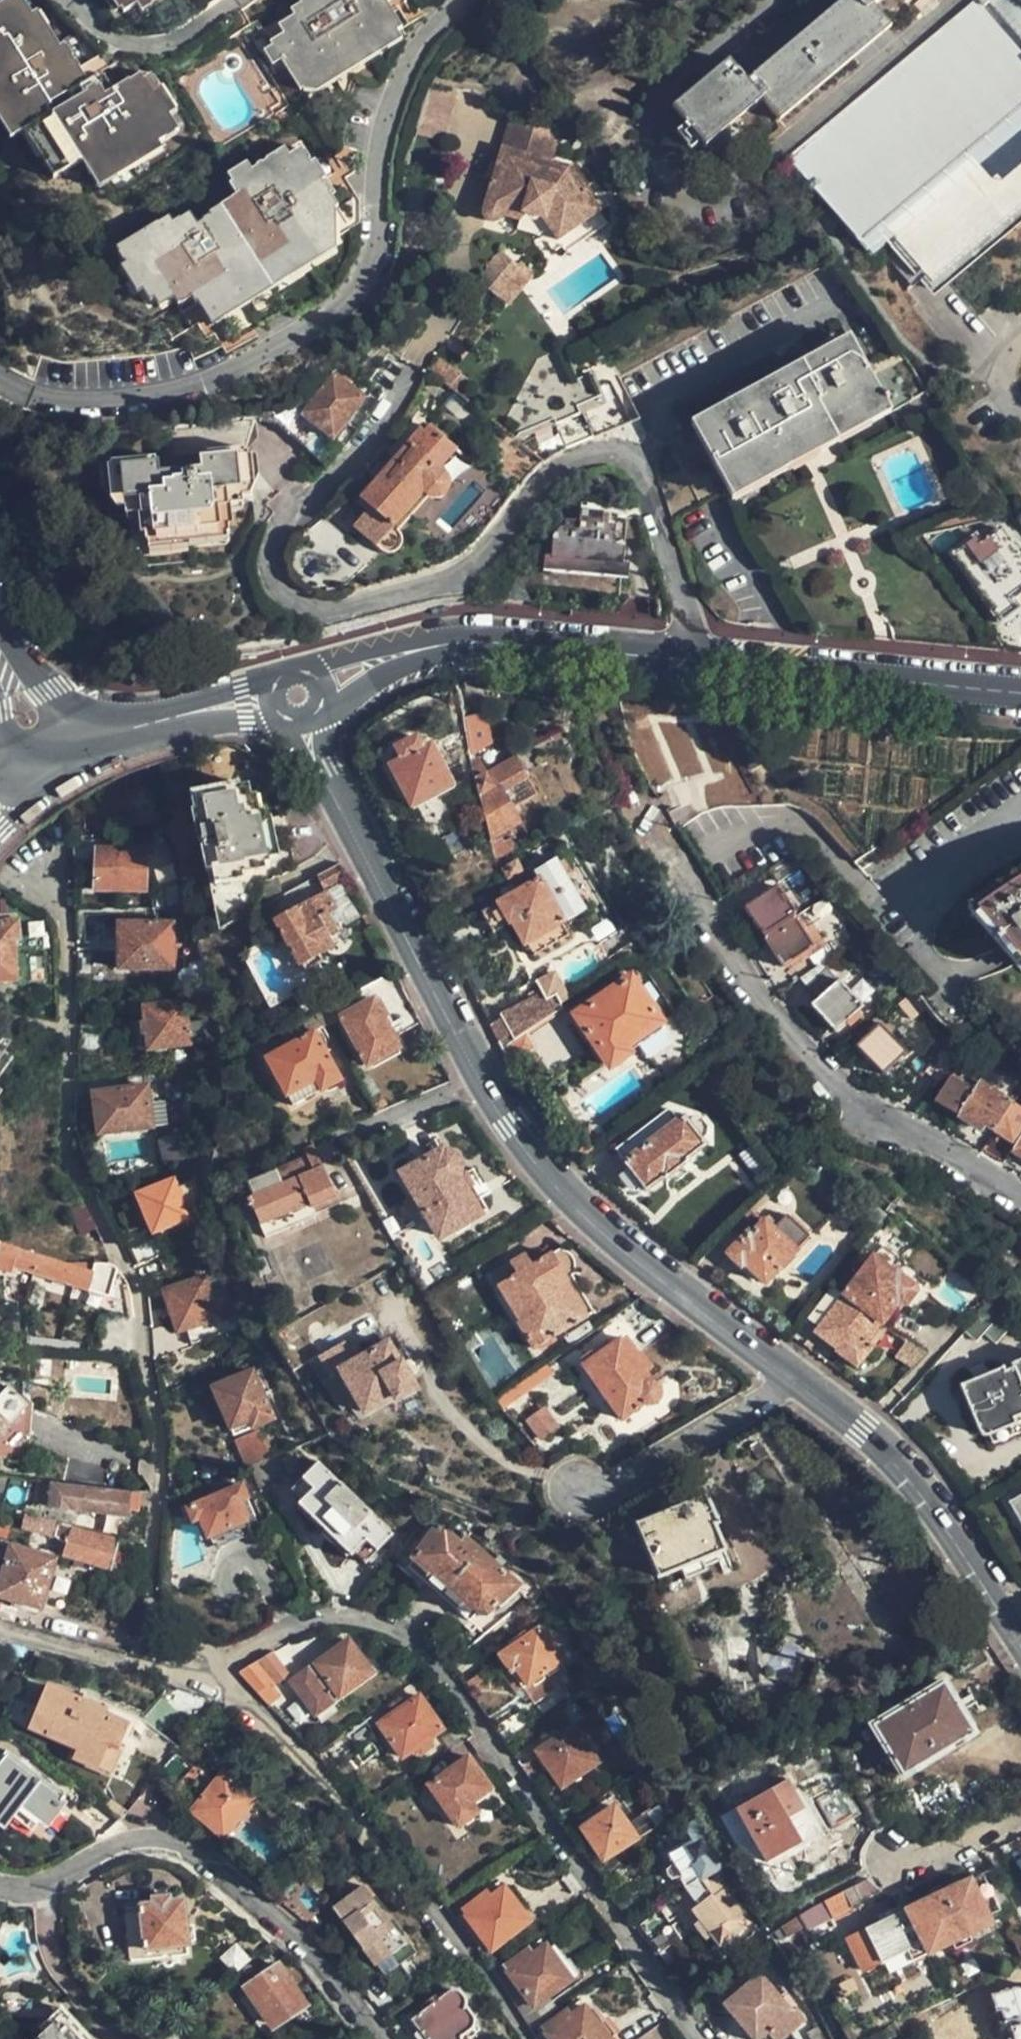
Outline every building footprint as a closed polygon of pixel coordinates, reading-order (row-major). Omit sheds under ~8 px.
[(170,82),(160,67),(142,78),(138,72),(120,83),(114,88),(103,71),(98,74),(73,36),(64,42),(36,0),(18,0),(5,9),(2,4),(0,5),(0,124),(6,134),(9,132),(20,126),(51,174),(66,165),(77,157),(94,184),(168,135),(187,124),(178,108),(163,86),(170,82)] [(115,12),(126,5),(122,0),(108,0),(115,12)] [(146,9),(157,1),(156,0),(141,0),(146,9)] [(313,9),(287,26),(317,73),(353,51),(400,20),(387,0),(308,0),(313,9)] [(683,102),(713,144),(767,99),(785,118),(890,25),(875,7),(882,0),(839,0),(744,76),(731,60),(683,102)] [(794,158),(865,241),(875,233),(884,225),(939,291),(950,282),(1020,219),(1020,0),(977,0),(794,158)] [(514,75),(514,65),(505,64),(505,75),(514,75)] [(114,88),(120,83),(109,66),(103,71),(114,88)] [(461,86),(435,76),(402,159),(428,169),(461,86)] [(172,81),(170,82),(163,86),(178,108),(186,103),(172,81)] [(559,123),(512,106),(510,114),(502,140),(547,157),(559,123)] [(20,126),(9,132),(41,181),(51,174),(20,126)] [(77,157),(66,165),(87,199),(174,143),(168,135),(94,184),(77,157)] [(517,219),(520,211),(542,220),(548,227),(556,238),(572,226),(568,221),(594,203),(565,163),(547,157),(502,140),(481,213),(482,216),(483,217),(486,220),(490,221),(494,220),(497,218),(499,216),(500,212),(517,219)] [(284,270),(324,246),(316,233),(324,228),(318,219),(336,208),(319,181),(314,184),(305,168),(310,164),(301,150),(280,162),(275,154),(228,183),(235,195),(229,199),(232,205),(210,219),(206,213),(185,226),(178,216),(158,228),(155,222),(112,248),(145,302),(164,291),(178,313),(200,299),(211,316),(245,295),(241,288),(279,264),(284,270)] [(606,220),(594,203),(568,221),(572,226),(556,238),(564,250),(606,220)] [(513,228),(534,236),(548,227),(542,220),(520,211),(517,219),(513,228)] [(508,305),(540,270),(527,259),(519,267),(498,248),(483,264),(480,278),(508,305)] [(721,494),(732,515),(813,470),(888,429),(880,414),(846,354),(690,439),(721,494)] [(428,370),(449,387),(460,376),(437,356),(428,370)] [(608,361),(587,374),(610,405),(554,424),(517,444),(539,464),(559,452),(574,445),(619,426),(634,422),(608,361)] [(336,362),(328,372),(331,375),(336,380),(339,377),(348,383),(353,376),(336,362)] [(361,398),(336,380),(331,375),(300,418),(329,438),(361,398)] [(460,376),(449,387),(456,393),(465,401),(476,389),(460,376)] [(243,428),(240,421),(232,425),(235,431),(243,428)] [(363,512),(348,527),(368,547),(418,495),(423,501),(431,502),(436,502),(440,499),(444,494),(446,491),(446,484),(443,478),(437,472),(456,451),(430,427),(425,430),(423,428),(358,498),(370,509),(365,514),(363,512)] [(464,457),(456,451),(437,472),(443,478),(464,457)] [(240,508),(237,490),(245,490),(243,457),(236,457),(237,452),(197,457),(198,475),(152,481),(149,462),(106,466),(109,503),(119,502),(121,522),(134,521),(136,541),(141,541),(143,547),(225,538),(224,532),(230,532),(227,511),(240,508)] [(418,495),(368,547),(374,553),(423,501),(418,495)] [(354,503),(363,512),(365,514),(370,509),(358,498),(354,503)] [(552,528),(547,562),(619,572),(621,553),(615,537),(598,534),(600,521),(572,517),(570,531),(552,528)] [(1000,532),(979,547),(974,540),(953,555),(1002,624),(1020,610),(1020,605),(1016,598),(1020,595),(1020,561),(1000,532)] [(619,572),(548,562),(546,572),(617,581),(619,572)] [(708,747),(711,713),(646,710),(645,746),(708,747)] [(492,743),(485,715),(469,719),(476,748),(492,743)] [(449,787),(429,748),(422,750),(415,738),(394,747),(401,762),(389,768),(408,807),(449,787)] [(492,791),(478,799),(489,844),(520,826),(503,795),(529,780),(516,758),(485,776),(492,791)] [(267,868),(259,823),(264,822),(261,813),(249,814),(247,799),(241,799),(238,785),(187,795),(190,809),(195,808),(197,825),(202,825),(215,887),(230,884),(229,879),(254,874),(254,870),(267,868)] [(447,862),(475,846),(465,829),(438,845),(447,862)] [(94,844),(72,844),(73,865),(93,858),(93,890),(148,890),(149,850),(94,848),(94,844)] [(509,866),(504,857),(493,863),(496,873),(501,870),(509,866)] [(516,862),(509,866),(501,870),(507,881),(522,872),(516,862)] [(532,875),(536,882),(549,905),(561,925),(583,913),(571,892),(554,863),(532,875)] [(778,865),(755,880),(762,890),(784,876),(778,865)] [(339,866),(317,878),(326,891),(347,880),(339,866)] [(1008,883),(1004,876),(977,894),(980,900),(968,910),(997,942),(1008,953),(1017,963),(1020,961),(1020,875),(1008,883)] [(549,905),(536,882),(494,908),(507,928),(510,926),(522,947),(526,946),(561,925),(549,905)] [(798,911),(779,885),(747,907),(766,933),(798,911)] [(297,969),(302,967),(319,958),(332,951),(327,941),(336,936),(326,917),(335,912),(324,894),(292,911),(271,923),(285,948),(297,969)] [(815,945),(798,918),(768,938),(786,965),(815,945)] [(172,971),(172,924),(120,923),(119,970),(172,971)] [(0,925),(0,982),(16,981),(14,942),(18,941),(16,924),(0,925)] [(561,925),(526,946),(533,958),(568,938),(561,925)] [(836,955),(852,944),(843,932),(823,947),(831,959),(836,955)] [(850,971),(836,955),(831,959),(825,963),(829,969),(840,979),(841,980),(850,971)] [(319,958),(302,967),(306,975),(323,966),(319,958)] [(829,969),(825,963),(801,979),(811,987),(829,969)] [(820,996),(840,979),(829,969),(811,987),(820,996)] [(640,973),(632,979),(659,1022),(664,1029),(625,1054),(620,1058),(638,1090),(696,1058),(640,973)] [(621,1046),(659,1022),(632,979),(576,1016),(586,1033),(581,1036),(593,1055),(598,1051),(608,1066),(620,1058),(625,1054),(621,1046)] [(865,1005),(841,980),(840,979),(820,996),(813,1003),(838,1030),(865,1005)] [(527,1001),(539,993),(536,988),(524,994),(527,1001)] [(524,1033),(562,1008),(554,996),(544,1001),(539,993),(527,1001),(497,1019),(511,1043),(524,1033)] [(918,993),(903,1003),(913,1015),(928,1006),(918,993)] [(199,1003),(198,994),(189,995),(190,1004),(199,1003)] [(390,1033),(373,1001),(340,1018),(367,1067),(397,1050),(388,1035),(390,1033)] [(190,1046),(184,1004),(142,1010),(147,1051),(190,1046)] [(664,1029),(659,1022),(621,1046),(625,1054),(664,1029)] [(908,1051),(882,1024),(860,1046),(886,1074),(908,1051)] [(511,1043),(499,1050),(509,1068),(535,1051),(524,1033),(511,1043)] [(264,1060),(287,1099),(316,1083),(322,1093),(340,1083),(313,1034),(299,1041),(264,1060)] [(966,1052),(970,1048),(972,1042),(955,1034),(931,1065),(945,1077),(966,1052)] [(961,1115),(977,1091),(953,1076),(937,1100),(961,1115)] [(316,1083),(287,1099),(292,1108),(322,1093),(316,1083)] [(997,1130),(1015,1102),(983,1083),(977,1091),(961,1115),(982,1128),(986,1123),(997,1130)] [(151,1122),(149,1105),(147,1089),(94,1096),(99,1135),(152,1128),(151,1122)] [(379,1097),(368,1102),(373,1113),(385,1107),(379,1097)] [(1020,1140),(1020,1107),(1015,1102),(997,1130),(1018,1144),(1020,1140)] [(162,1103),(149,1105),(151,1122),(163,1121),(162,1103)] [(705,1145),(702,1142),(687,1123),(683,1118),(678,1122),(668,1107),(610,1153),(624,1171),(626,1169),(641,1189),(644,1193),(663,1178),(666,1182),(690,1164),(687,1160),(705,1145)] [(687,1123),(702,1142),(707,1138),(708,1129),(702,1120),(693,1118),(687,1123)] [(318,1182),(327,1179),(312,1146),(303,1150),(306,1159),(318,1182)] [(478,1216),(464,1193),(457,1182),(457,1180),(458,1178),(460,1173),(460,1168),(459,1163),(456,1158),(452,1155),(448,1153),(441,1153),(420,1165),(412,1170),(403,1174),(418,1200),(440,1239),(478,1216)] [(412,1170),(420,1165),(415,1158),(407,1163),(412,1170)] [(309,1203),(312,1209),(335,1199),(327,1179),(318,1182),(306,1159),(280,1170),(249,1185),(255,1199),(248,1203),(258,1226),(309,1203)] [(626,1169),(624,1171),(620,1177),(619,1182),(626,1191),(635,1193),(641,1189),(626,1169)] [(457,1182),(464,1193),(473,1187),(465,1175),(458,1178),(457,1180),(457,1182)] [(173,1181),(181,1200),(189,1197),(182,1178),(173,1181)] [(189,1219),(181,1200),(173,1181),(137,1195),(152,1234),(189,1219)] [(316,1219),(312,1209),(309,1203),(258,1226),(265,1241),(316,1219)] [(71,1212),(81,1236),(97,1228),(85,1205),(71,1212)] [(772,1231),(750,1210),(727,1234),(738,1244),(725,1257),(738,1269),(743,1265),(764,1284),(809,1238),(787,1217),(772,1231)] [(129,1254),(137,1269),(159,1259),(151,1244),(129,1254)] [(116,1264),(95,1264),(91,1274),(65,1266),(4,1245),(0,1256),(0,1263),(10,1266),(10,1270),(106,1299),(115,1274),(116,1264)] [(900,1270),(877,1253),(872,1259),(896,1276),(897,1274),(900,1270)] [(518,1275),(531,1267),(523,1256),(510,1263),(518,1275)] [(550,1257),(531,1267),(518,1275),(498,1286),(514,1314),(512,1316),(533,1349),(585,1319),(564,1285),(568,1283),(550,1257)] [(843,1296),(881,1327),(897,1306),(901,1309),(904,1308),(916,1293),(916,1288),(897,1274),(896,1276),(872,1259),(843,1296)] [(91,1274),(95,1264),(65,1266),(91,1274)] [(225,1333),(204,1279),(163,1291),(177,1332),(183,1331),(187,1346),(225,1333)] [(866,1345),(881,1327),(843,1296),(832,1287),(802,1323),(838,1350),(836,1353),(858,1369),(872,1350),(866,1345)] [(124,1312),(132,1311),(131,1293),(121,1294),(124,1312)] [(998,1318),(986,1308),(966,1331),(978,1341),(998,1318)] [(998,1345),(1019,1321),(1009,1312),(988,1337),(998,1345)] [(316,1356),(342,1342),(332,1325),(307,1338),(316,1356)] [(642,1374),(650,1369),(641,1356),(636,1358),(624,1341),(621,1343),(619,1341),(583,1365),(603,1396),(620,1419),(642,1405),(649,1407),(652,1406),(656,1404),(658,1401),(660,1397),(659,1391),(656,1386),(653,1384),(649,1383),(642,1374)] [(354,1361),(342,1342),(316,1356),(330,1379),(340,1374),(362,1413),(390,1398),(394,1403),(415,1390),(387,1343),(354,1361)] [(926,1356),(909,1345),(899,1362),(913,1370),(926,1356)] [(989,1433),(1020,1420),(1020,1360),(1013,1364),(1014,1369),(1007,1372),(1005,1368),(963,1388),(981,1430),(989,1433)] [(253,1372),(265,1400),(270,1397),(259,1370),(253,1372)] [(273,1420),(265,1400),(253,1372),(212,1390),(230,1429),(250,1421),(253,1428),(273,1420)] [(293,1397),(303,1392),(295,1378),(285,1383),(293,1397)] [(989,1433),(993,1442),(999,1443),(1020,1433),(1020,1420),(989,1433)] [(250,1421),(230,1429),(233,1437),(253,1428),(250,1421)] [(237,1442),(248,1466),(266,1458),(255,1433),(237,1442)] [(324,1532),(325,1532),(355,1500),(333,1477),(319,1463),(291,1490),(300,1501),(297,1505),(324,1532)] [(235,1472),(199,1487),(201,1494),(205,1502),(240,1485),(235,1472)] [(49,1481),(42,1479),(38,1501),(46,1501),(49,1481)] [(45,1506),(84,1512),(86,1485),(49,1481),(46,1501),(45,1506)] [(86,1485),(84,1512),(100,1512),(102,1507),(124,1508),(133,1508),(134,1504),(148,1505),(150,1492),(145,1492),(86,1485)] [(246,1498),(240,1485),(205,1502),(187,1509),(193,1522),(184,1527),(194,1549),(210,1542),(208,1538),(215,1535),(221,1549),(252,1535),(246,1521),(249,1521),(240,1502),(246,1498)] [(657,1580),(680,1570),(703,1561),(723,1552),(714,1528),(717,1527),(703,1496),(662,1513),(634,1525),(657,1580)] [(1013,1501),(1020,1516),(1020,1496),(1013,1501)] [(355,1500),(325,1532),(351,1558),(355,1554),(372,1571),(392,1551),(385,1544),(391,1537),(355,1500)] [(102,1507),(100,1512),(123,1516),(124,1508),(102,1507)] [(67,1526),(33,1518),(32,1526),(38,1527),(37,1532),(43,1533),(50,1537),(61,1545),(67,1526)] [(61,1545),(59,1556),(107,1570),(116,1539),(67,1526),(61,1545)] [(427,1578),(442,1592),(459,1577),(479,1553),(464,1540),(457,1546),(440,1530),(412,1558),(430,1574),(427,1578)] [(51,1558),(7,1546),(0,1567),(0,1596),(36,1607),(51,1558)] [(459,1577),(442,1592),(458,1605),(461,1602),(476,1616),(487,1612),(512,1584),(479,1553),(459,1577)] [(703,1561),(680,1570),(686,1584),(708,1574),(703,1561)] [(537,1630),(566,1672),(571,1667),(543,1626),(537,1630)] [(569,1677),(566,1672),(537,1630),(498,1656),(531,1702),(569,1677)] [(316,1713),(371,1673),(348,1640),(292,1678),(316,1713)] [(287,1674),(270,1652),(238,1672),(267,1703),(278,1695),(272,1685),(287,1674)] [(868,1727),(879,1745),(887,1758),(898,1777),(971,1733),(941,1683),(922,1695),(868,1727)] [(24,1725),(73,1749),(70,1757),(104,1772),(114,1752),(116,1752),(118,1752),(119,1748),(117,1747),(116,1745),(122,1731),(76,1708),(79,1700),(43,1685),(24,1725)] [(151,1708),(188,1735),(212,1702),(204,1695),(169,1686),(151,1708)] [(417,1696),(404,1705),(392,1714),(379,1723),(402,1756),(413,1748),(420,1753),(430,1746),(430,1736),(440,1729),(437,1724),(442,1721),(426,1697),(420,1701),(417,1696)] [(392,1714),(404,1705),(399,1699),(388,1707),(392,1714)] [(496,1730),(505,1744),(530,1727),(519,1712),(509,1719),(496,1730)] [(536,1756),(521,1767),(534,1785),(548,1774),(560,1790),(599,1762),(572,1725),(533,1751),(536,1756)] [(310,1733),(301,1739),(313,1752),(320,1747),(310,1733)] [(887,1758),(879,1745),(874,1748),(882,1761),(887,1758)] [(1,1755),(0,1756),(0,1828),(5,1832),(23,1811),(47,1830),(61,1814),(57,1809),(61,1804),(53,1798),(54,1794),(36,1780),(33,1784),(17,1771),(19,1769),(1,1755)] [(471,1803),(491,1789),(468,1756),(427,1784),(456,1827),(478,1812),(471,1803)] [(859,1813),(842,1786),(839,1787),(827,1768),(803,1782),(831,1830),(859,1813)] [(223,1834),(253,1797),(222,1773),(193,1810),(223,1834)] [(792,1814),(805,1806),(788,1777),(738,1805),(762,1846),(780,1835),(788,1847),(805,1837),(799,1826),(792,1814)] [(88,1804),(79,1795),(67,1807),(76,1816),(88,1804)] [(813,1817),(805,1806),(792,1814),(799,1826),(813,1817)] [(634,1838),(613,1808),(581,1828),(601,1859),(634,1838)] [(683,1891),(725,1865),(699,1820),(682,1831),(687,1839),(663,1853),(683,1891)] [(780,1835),(762,1846),(768,1857),(788,1847),(780,1835)] [(594,1868),(602,1878),(621,1865),(628,1860),(621,1851),(594,1868)] [(755,1932),(762,1926),(725,1865),(683,1891),(676,1896),(687,1913),(692,1910),(700,1922),(708,1934),(718,1946),(735,1934),(749,1923),(755,1932)] [(992,1869),(907,1911),(928,1952),(948,1942),(966,1933),(990,1921),(987,1917),(1002,1910),(998,1900),(1006,1896),(992,1869)] [(807,1931),(882,1892),(881,1892),(877,1890),(874,1889),(871,1887),(868,1885),(866,1883),(863,1880),(797,1915),(807,1931)] [(404,1945),(362,1886),(331,1908),(373,1966),(404,1945)] [(528,1918),(517,1904),(504,1886),(490,1896),(486,1891),(476,1898),(478,1902),(464,1912),(493,1949),(530,1921),(528,1918)] [(151,1901),(169,1899),(168,1893),(151,1895),(151,1901)] [(183,1897),(169,1899),(151,1901),(142,1902),(145,1947),(187,1944),(187,1940),(186,1924),(183,1897)] [(523,1900),(517,1904),(528,1918),(533,1914),(523,1900)] [(682,1937),(662,1906),(636,1923),(657,1953),(682,1937)] [(928,1952),(907,1911),(847,1939),(861,1972),(905,1951),(911,1962),(928,1952)] [(708,1934),(700,1922),(694,1926),(702,1939),(708,1934)] [(186,1924),(187,1940),(194,1939),(193,1924),(186,1924)] [(787,1936),(782,1924),(772,1932),(778,1941),(787,1936)] [(970,1942),(966,1933),(948,1942),(952,1950),(970,1942)] [(723,1954),(741,1942),(735,1934),(718,1946),(723,1954)] [(571,1978),(560,1962),(546,1944),(533,1953),(528,1947),(517,1955),(519,1957),(505,1967),(534,2005),(571,1978)] [(829,1965),(846,1997),(868,1985),(850,1954),(829,1965)] [(566,1958),(560,1962),(571,1978),(577,1974),(566,1958)] [(488,1968),(528,2026),(543,2016),(534,2005),(505,1967),(500,1959),(488,1968)] [(267,1970),(274,1966),(271,1961),(265,1965),(267,1970)] [(303,2006),(274,1966),(267,1970),(249,1984),(275,2023),(303,2006)] [(732,1994),(757,1976),(750,1967),(727,1986),(732,1994)] [(757,1976),(732,1994),(722,2001),(753,2038),(756,2038),(765,2033),(771,2038),(778,2038),(804,2019),(796,2008),(791,2011),(760,1972),(757,1976)] [(988,1993),(999,2030),(1008,2028),(1011,2038),(1020,2038),(1020,1984),(988,1993)] [(476,2022),(451,1989),(409,2021),(422,2038),(457,2038),(476,2022)] [(609,2038),(599,2023),(585,2005),(572,2015),(568,2010),(556,2018),(558,2021),(544,2031),(550,2038),(610,2038),(609,2038)] [(59,2007),(39,2025),(42,2030),(32,2038),(89,2038),(59,2007)] [(924,2010),(916,2013),(921,2024),(929,2019),(924,2010)] [(599,2023),(609,2038),(615,2035),(604,2021),(599,2023)]
